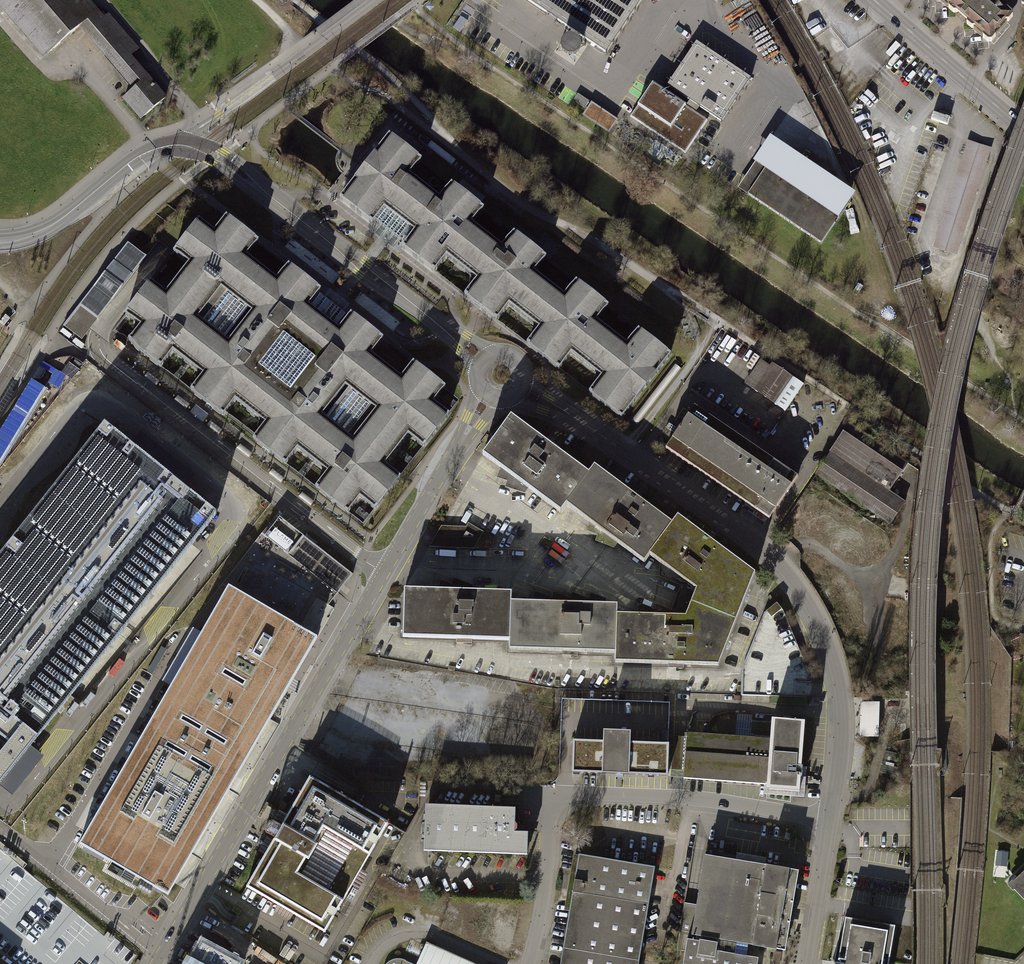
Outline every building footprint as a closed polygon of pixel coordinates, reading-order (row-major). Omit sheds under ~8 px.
[(87,0),(0,0),(0,13),(42,62),(84,26),(99,13),(87,0)] [(607,52),(642,0),(528,0),(607,52)] [(973,33),(987,45),(1009,20),(986,0),(935,0),(973,33)] [(124,100),(143,121),(168,98),(129,56),(134,53),(99,13),(84,26),(139,87),(124,100)] [(765,79),(706,38),(682,79),(735,120),(765,79)] [(715,119),(660,81),(642,112),(701,151),(715,119)] [(588,109),(591,101),(578,96),(575,103),(588,109)] [(583,117),(610,135),(620,121),(593,103),(583,117)] [(950,120),(934,115),(931,123),(947,128),(950,120)] [(355,179),(339,199),(372,225),(375,221),(390,233),(404,244),(401,248),(434,273),(446,258),(476,281),(464,296),(496,322),(509,306),(538,329),(526,345),(559,370),(571,355),(601,378),(588,393),(621,419),(638,397),(639,397),(657,374),(656,374),(671,355),(638,329),(626,345),(596,322),(609,306),(576,281),(564,296),(534,273),(546,258),(514,232),(502,248),(472,225),(484,209),(451,184),(439,199),(409,176),(421,161),(389,135),(374,155),(355,179)] [(966,143),(933,250),(957,258),(990,151),(966,143)] [(853,200),(769,144),(736,192),(820,249),(853,200)] [(150,282),(124,315),(140,327),(128,343),(160,368),(172,352),(202,376),(190,391),(223,417),(235,401),(264,424),(252,440),(285,465),(297,450),(327,473),(315,488),(347,513),(360,498),(375,510),(400,477),(385,465),(408,436),(424,448),(449,415),(434,403),(446,387),(413,362),(401,377),(371,354),(383,339),(336,302),(288,265),(276,280),(246,257),(258,242),(226,216),(214,232),(198,220),(173,252),(188,265),(165,294),(150,282)] [(63,325),(82,340),(146,257),(128,242),(63,325)] [(52,389),(70,359),(58,352),(40,382),(52,389)] [(761,361),(746,384),(776,404),(776,403),(786,409),(803,384),(771,362),(768,366),(761,361)] [(14,393),(8,389),(0,403),(0,416),(14,393)] [(694,407),(665,449),(769,519),(798,477),(694,407)] [(589,474),(588,474),(511,416),(482,454),(561,512),(566,505),(589,474)] [(831,452),(816,474),(890,524),(906,501),(890,491),(908,463),(849,423),(830,451),(831,452)] [(103,426),(0,553),(0,782),(215,515),(103,426)] [(672,524),(594,466),(588,474),(589,474),(566,505),(644,563),(650,555),(649,555),(672,524)] [(650,555),(696,589),(691,603),(736,621),(755,573),(678,516),(672,524),(649,555),(650,555)] [(352,574),(279,517),(264,535),(337,593),(352,574)] [(429,546),(488,548),(495,538),(468,523),(466,526),(441,525),(429,546)] [(79,843),(168,894),(317,637),(228,586),(79,843)] [(511,602),(511,592),(404,589),(403,637),(509,640),(510,640),(511,602)] [(617,614),(617,605),(511,602),(510,640),(509,640),(509,649),(615,652),(617,614)] [(691,603),(685,616),(617,614),(615,652),(615,662),(718,665),(736,621),(691,603)] [(741,669),(741,695),(809,697),(812,684),(812,679),(782,609),(777,603),(764,612),(741,669)] [(670,702),(561,698),(559,759),(572,759),(573,740),(603,741),(603,730),(631,731),(630,742),(668,744),(670,702)] [(880,705),(861,703),(860,737),(879,740),(880,705)] [(736,736),(687,732),(687,733),(685,733),(684,737),(673,736),(671,770),(684,770),(683,778),(769,784),(769,790),(800,792),(801,777),(802,777),(802,771),(803,766),(801,766),(805,719),(792,718),(792,721),(772,719),(771,723),(752,722),(737,721),(736,736)] [(572,772),(668,776),(669,744),(668,744),(630,742),(631,731),(603,730),(603,741),(573,740),(572,759),(572,772)] [(274,838),(246,886),(324,932),(388,822),(310,777),(281,825),(271,819),(263,831),(274,838)] [(515,808),(425,804),(423,851),(527,854),(528,832),(514,831),(515,808)] [(699,856),(678,963),(754,963),(756,951),(780,956),(796,875),(699,856)] [(559,963),(636,963),(651,869),(576,857),(559,963)] [(1009,884),(1023,900),(1023,869),(1009,884)] [(895,926),(845,917),(838,960),(840,960),(839,962),(838,962),(835,963),(888,963),(895,926)] [(186,963),(240,963),(242,961),(199,938),(186,963)] [(421,963),(470,963),(429,945),(421,963)]
